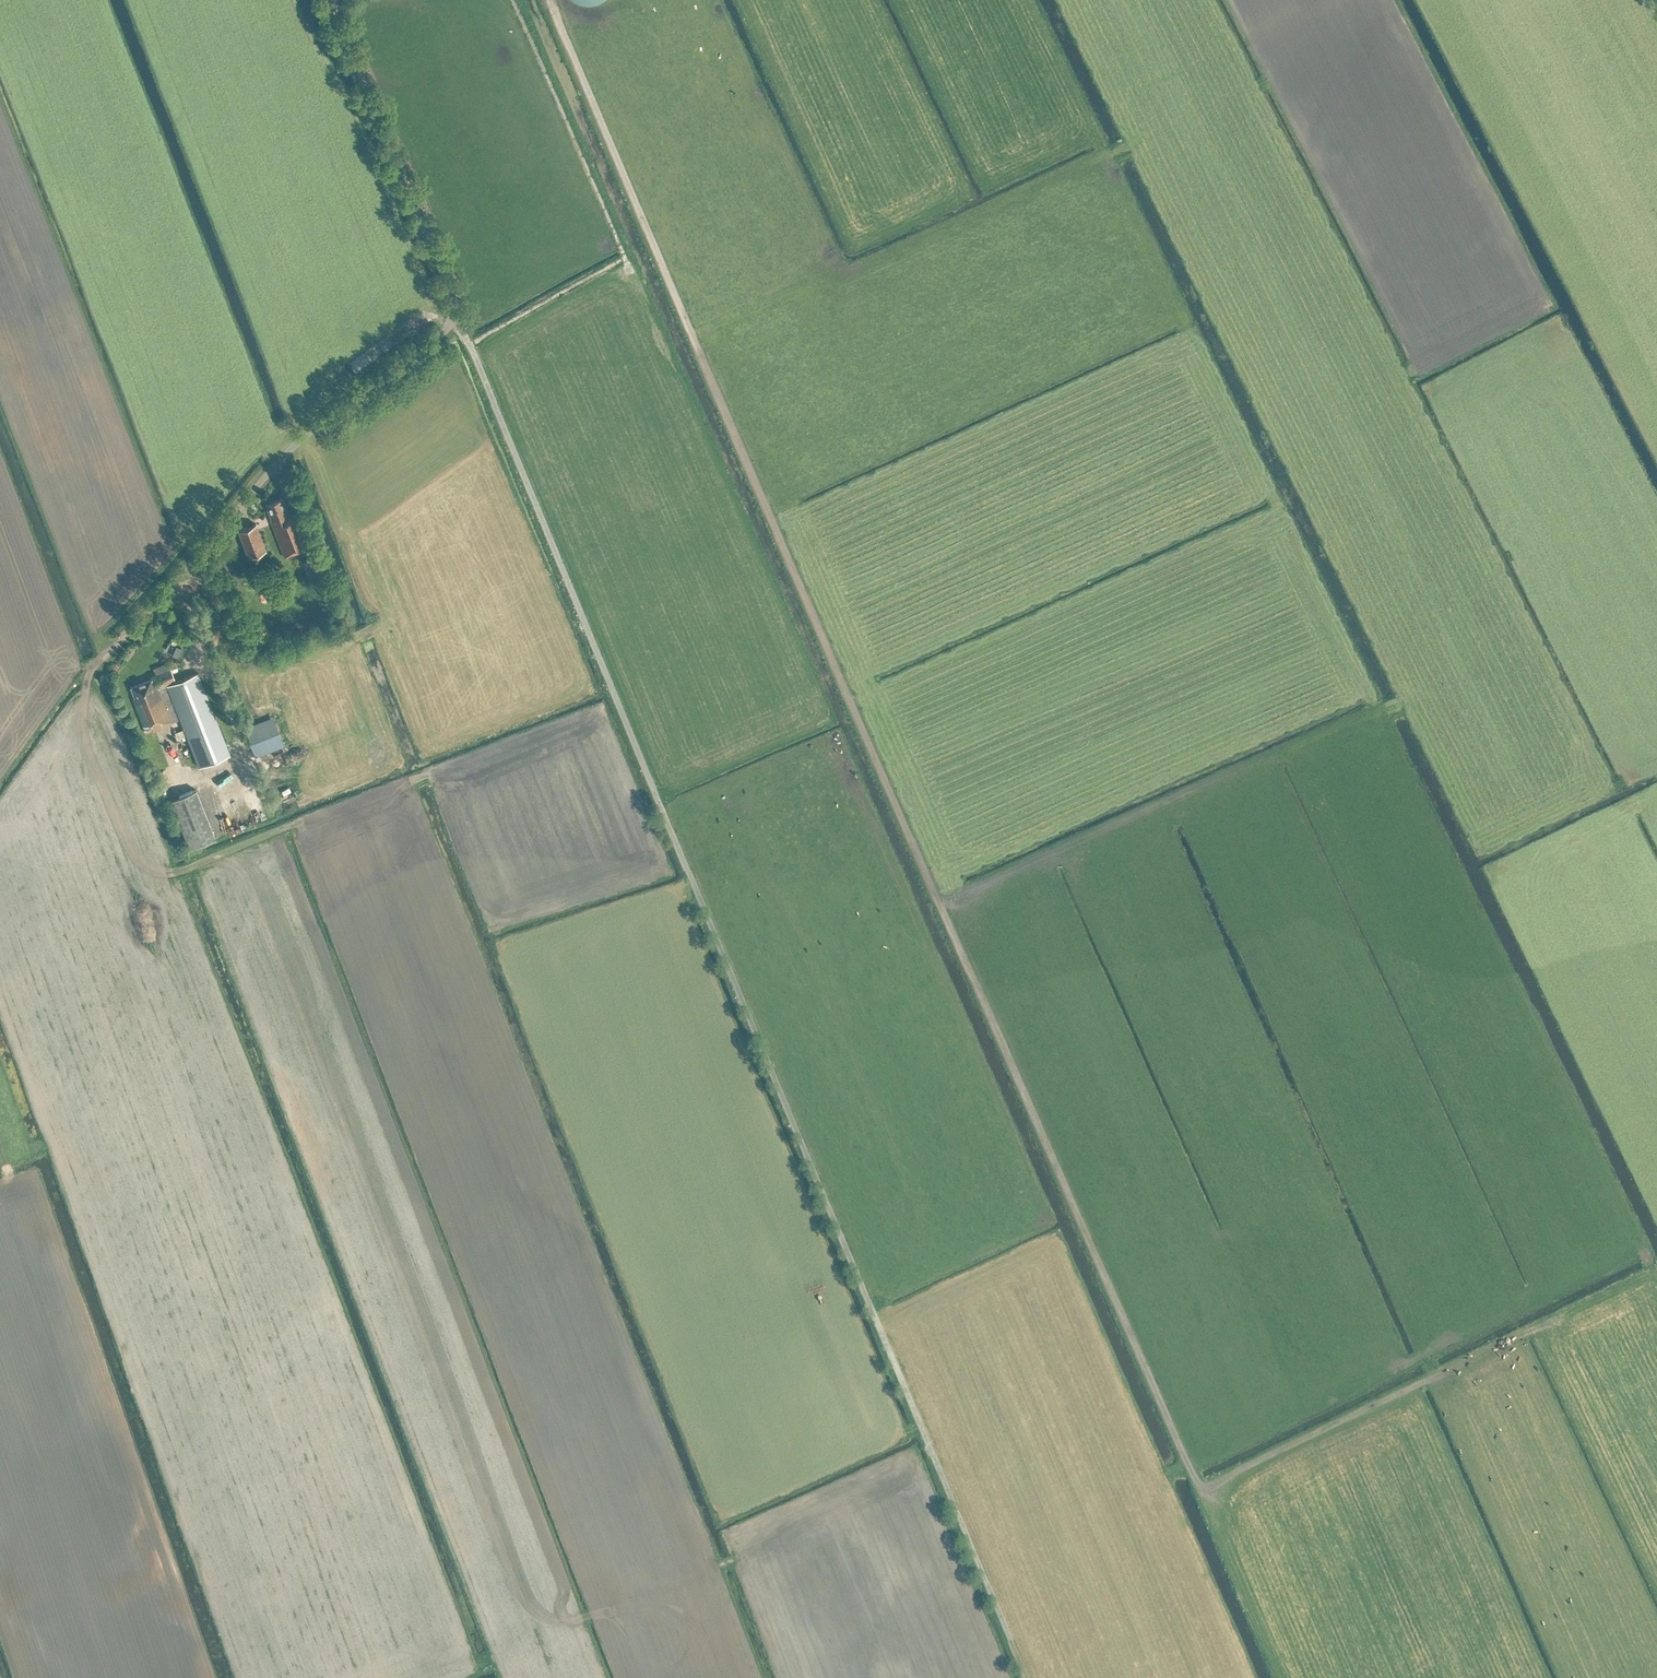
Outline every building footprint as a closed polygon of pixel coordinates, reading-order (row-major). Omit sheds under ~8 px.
[(288,512),(282,496),(265,503),(271,518),(269,519),(283,556),(311,546),(297,509),(288,512)] [(248,555),(265,549),(255,522),(238,529),(248,555)] [(151,678),(130,686),(135,697),(132,698),(145,731),(172,720),(180,717),(184,729),(199,765),(230,753),(198,672),(176,680),(171,667),(151,675),(151,678)] [(299,723),(297,715),(281,719),(283,727),(299,723)] [(215,836),(196,788),(170,798),(190,846),(215,836)]
